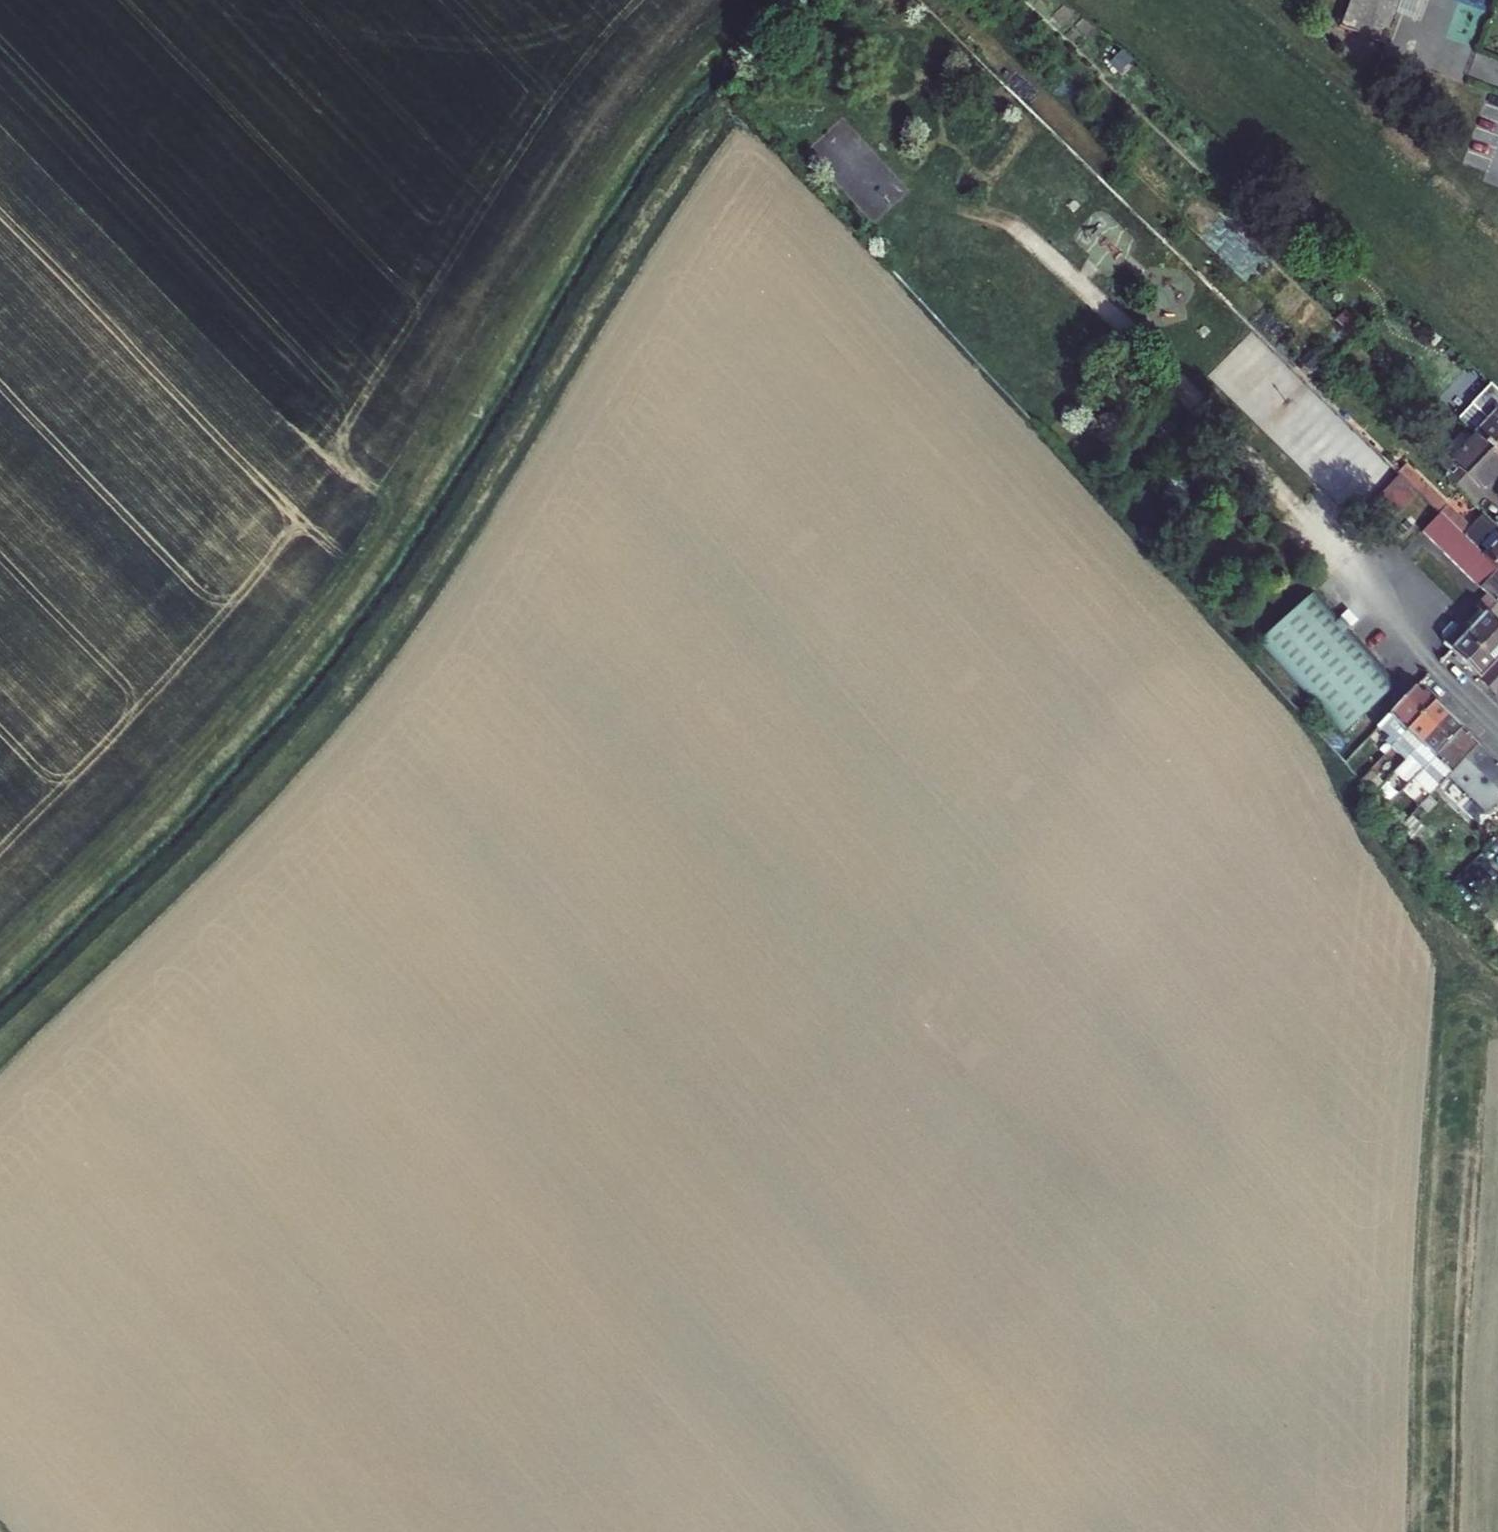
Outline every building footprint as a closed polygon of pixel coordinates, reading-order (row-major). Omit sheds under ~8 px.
[(1343,28),(1388,44),(1404,0),(1353,0),(1343,28)] [(1466,453),(1496,481),(1497,479),(1497,410),(1480,394),(1461,412),(1482,432),(1463,450),(1466,453)] [(1480,498),(1496,481),(1466,453),(1444,476),(1438,471),(1428,481),(1467,519),(1484,502),(1480,498)] [(1380,538),(1412,506),(1394,489),(1363,520),(1380,538)] [(1434,528),(1417,544),(1485,614),(1491,620),(1497,613),(1497,592),(1461,556),(1434,528)] [(1461,556),(1497,592),(1497,550),(1482,534),(1461,556)] [(1393,699),(1310,608),(1253,659),(1336,750),(1393,699)] [(1495,645),(1497,641),(1497,613),(1491,620),(1486,625),(1481,631),(1495,645)] [(1480,619),(1486,625),(1491,620),(1485,614),(1480,619)] [(1474,624),(1481,631),(1486,625),(1480,619),(1474,624)] [(1474,624),(1458,642),(1464,648),(1481,631),(1474,624)] [(1472,695),(1497,669),(1497,648),(1495,645),(1481,631),(1464,648),(1458,642),(1444,642),(1437,649),(1436,660),(1472,695)] [(1472,695),(1497,721),(1497,669),(1472,695)] [(1384,764),(1427,720),(1411,705),(1373,744),(1383,754),(1379,759),(1384,764)] [(1397,778),(1441,734),(1427,720),(1384,764),(1397,778)] [(1406,796),(1454,747),(1441,734),(1397,778),(1387,788),(1400,802),(1406,796)] [(1472,764),(1454,747),(1406,796),(1424,813),(1443,793),(1471,764),(1472,764)] [(1471,764),(1443,793),(1482,830),(1497,813),(1497,790),(1471,764)]
